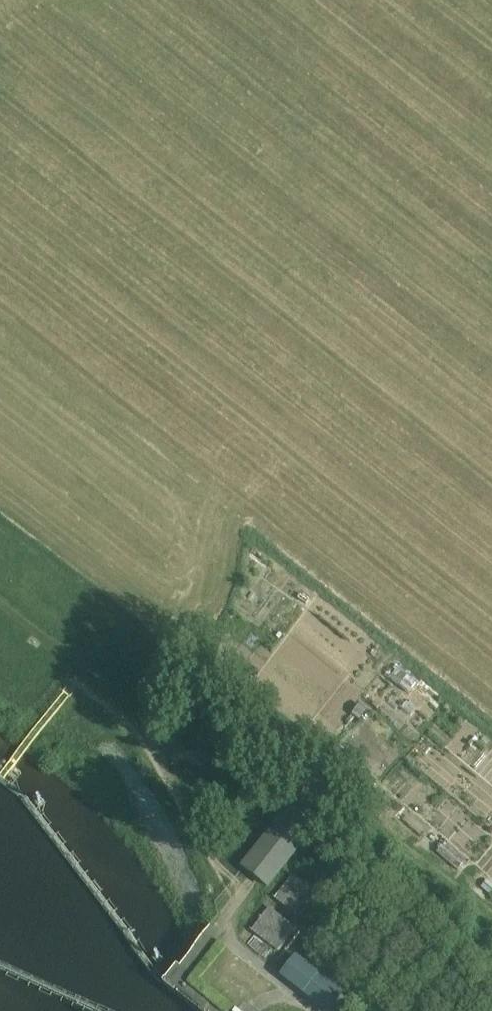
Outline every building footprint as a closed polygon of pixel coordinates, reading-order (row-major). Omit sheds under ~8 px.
[(243,867),(243,868),(267,886),(314,826),(290,807),(243,867)] [(274,898),(295,914),(314,890),(293,874),(274,898)] [(250,927),(278,949),(296,927),(269,905),(250,927)]
